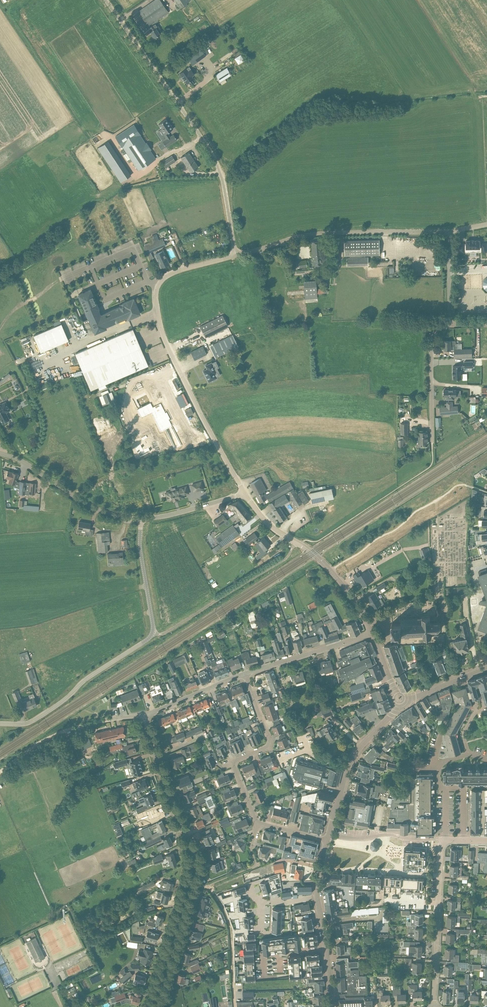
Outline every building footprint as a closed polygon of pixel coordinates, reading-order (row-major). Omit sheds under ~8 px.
[(158,20),(168,12),(160,0),(155,0),(138,11),(149,27),(151,30),(150,31),(152,34),(151,35),(154,39),(155,40),(159,37),(159,36),(159,37),(158,35),(160,34),(160,33),(160,34),(158,31),(160,29),(160,28),(160,29),(156,23),(158,21),(158,20)] [(205,23),(196,30),(200,35),(209,28),(205,23)] [(206,44),(204,41),(186,55),(192,64),(209,52),(205,46),(207,44),(206,44)] [(240,55),(235,58),(238,64),(244,61),(240,55)] [(187,83),(189,82),(191,85),(196,81),(194,78),(193,79),(191,76),(194,74),(191,70),(190,70),(188,68),(187,69),(186,69),(180,73),(182,77),(181,77),(184,80),(187,83)] [(227,68),(216,75),(220,81),(230,75),(228,72),(229,71),(227,68)] [(166,119),(158,124),(162,129),(161,129),(167,139),(163,141),(166,147),(177,140),(173,134),(170,137),(168,133),(167,132),(173,128),(171,125),(170,125),(166,119)] [(134,124),(115,136),(122,147),(123,147),(138,170),(156,158),(149,148),(147,145),(140,135),(141,135),(134,124)] [(106,141),(104,138),(95,143),(97,147),(106,141)] [(109,140),(98,147),(119,182),(130,175),(109,140)] [(194,161),(189,152),(181,157),(184,162),(187,160),(189,164),(194,161)] [(175,161),(172,155),(162,162),(165,167),(175,161)] [(198,167),(194,161),(189,164),(187,160),(184,162),(190,172),(198,167)] [(156,233),(150,236),(153,242),(159,239),(156,233)] [(166,245),(162,238),(144,246),(147,253),(166,245)] [(380,239),(344,240),(345,255),(350,255),(350,257),(347,257),(347,265),(368,265),(368,256),(365,257),(365,255),(380,255),(380,239)] [(460,243),(460,244),(460,252),(465,252),(466,252),(480,252),(482,252),(486,252),(486,244),(486,243),(482,243),(482,244),(480,244),(480,241),(480,240),(475,240),(471,240),(467,240),(466,240),(466,241),(466,244),(465,244),(465,243),(464,243),(464,244),(460,244),(460,243)] [(311,246),(313,266),(327,264),(326,263),(326,258),(325,259),(325,255),(322,255),(320,241),(311,241),(311,246)] [(161,268),(169,264),(163,250),(155,254),(161,268)] [(303,261),(289,263),(290,269),(307,266),(306,260),(303,261)] [(78,294),(89,319),(95,333),(106,328),(105,326),(127,317),(128,319),(140,314),(133,298),(122,303),(122,305),(110,310),(99,315),(98,312),(99,312),(98,312),(97,310),(98,310),(98,309),(97,310),(97,309),(98,308),(97,305),(92,292),(90,289),(86,291),(85,290),(84,290),(83,288),(82,289),(83,291),(82,291),(83,292),(78,294)] [(228,326),(222,315),(200,326),(205,337),(228,326)] [(68,340),(61,323),(33,335),(40,352),(68,340)] [(228,328),(222,331),(225,336),(231,333),(228,328)] [(148,365),(133,329),(75,353),(91,390),(148,365)] [(238,345),(232,334),(210,345),(215,356),(238,345)] [(455,341),(444,341),(444,350),(449,350),(451,350),(454,350),(454,349),(457,349),(457,344),(456,344),(455,341)] [(207,354),(203,346),(191,352),(195,360),(207,354)] [(461,366),(453,366),(453,371),(453,374),(453,375),(454,379),(462,379),(461,370),(465,370),(465,368),(473,367),(473,361),(464,361),(464,364),(464,366),(462,366),(461,366)] [(203,371),(208,381),(208,382),(209,381),(212,380),(213,381),(217,379),(216,378),(217,378),(216,376),(220,374),(217,368),(215,369),(211,362),(211,363),(206,365),(205,365),(206,366),(207,369),(203,371)] [(167,363),(160,366),(162,371),(169,368),(167,363)] [(8,372),(0,380),(0,384),(11,375),(8,372)] [(128,385),(115,392),(118,398),(131,392),(128,385)] [(131,391),(136,403),(142,400),(138,389),(131,391)] [(457,390),(444,390),(444,396),(447,396),(447,398),(447,399),(454,399),(454,396),(457,396),(461,396),(461,390),(457,390)] [(108,392),(102,395),(105,402),(112,401),(108,392)] [(5,402),(1,404),(2,406),(0,406),(0,419),(2,423),(9,420),(6,412),(10,410),(5,402)] [(453,406),(453,402),(447,402),(447,407),(440,407),(440,414),(458,413),(458,406),(453,406)] [(150,404),(136,411),(141,419),(150,414),(151,414),(153,418),(152,419),(156,428),(158,427),(160,432),(172,427),(169,421),(171,420),(167,411),(164,412),(160,404),(152,408),(150,404)] [(421,447),(421,443),(427,443),(427,436),(428,436),(428,431),(418,432),(419,439),(416,439),(416,447),(421,447)] [(139,439),(128,445),(134,455),(145,449),(139,439)] [(25,494),(26,482),(20,482),(16,480),(18,473),(12,472),(8,471),(6,478),(9,479),(8,482),(19,486),(19,493),(25,494)] [(260,478),(250,483),(260,502),(267,498),(268,498),(266,495),(264,490),(266,489),(260,478)] [(273,491),(266,495),(268,498),(267,498),(269,502),(293,488),(290,481),(276,489),(275,488),(272,489),(273,491)] [(35,494),(36,483),(26,482),(25,494),(29,494),(29,493),(35,494)] [(203,488),(201,482),(192,484),(194,491),(203,488)] [(313,496),(318,505),(337,493),(331,485),(313,496)] [(186,486),(176,489),(165,493),(168,500),(173,499),(173,501),(184,497),(183,495),(187,493),(188,493),(186,486)] [(282,505),(289,500),(293,508),(302,503),(293,488),(269,503),(273,510),(280,520),(288,515),(282,505)] [(297,494),(304,504),(309,501),(302,490),(297,494)] [(243,506),(238,501),(228,505),(231,509),(233,508),(236,512),(243,506)] [(251,517),(243,506),(236,512),(244,522),(251,517)] [(227,520),(223,514),(214,521),(218,527),(227,520)] [(89,529),(90,523),(79,521),(78,529),(83,530),(86,530),(85,534),(87,534),(92,535),(93,533),(93,529),(89,529)] [(239,534),(233,525),(216,537),(222,546),(239,534)] [(109,532),(97,532),(98,552),(98,555),(103,555),(103,551),(108,551),(108,544),(110,544),(110,540),(109,532)] [(254,532),(246,538),(250,544),(259,538),(254,532)] [(476,540),(477,544),(486,543),(486,542),(486,539),(486,532),(485,532),(485,533),(480,534),(480,540),(476,540)] [(270,545),(264,537),(258,542),(264,550),(270,545)] [(239,547),(235,542),(230,545),(234,551),(239,547)] [(219,544),(211,549),(215,553),(217,552),(217,550),(221,547),(219,544)] [(395,544),(383,551),(387,557),(399,550),(395,544)] [(124,564),(123,552),(107,553),(108,566),(124,564)] [(478,572),(479,574),(479,575),(480,575),(482,582),(481,582),(481,583),(481,582),(484,589),(484,590),(485,591),(484,591),(484,592),(486,591),(486,595),(486,572),(486,571),(486,570),(486,569),(485,569),(484,570),(481,571),(478,572)] [(358,572),(353,575),(357,581),(360,579),(364,586),(371,581),(369,578),(367,576),(371,574),(368,570),(365,572),(360,575),(358,572)] [(384,582),(377,587),(379,590),(386,586),(384,582)] [(287,587),(278,593),(279,598),(285,596),(286,600),(291,599),(287,587)] [(379,599),(375,592),(368,597),(372,604),(371,605),(373,608),(378,606),(379,607),(384,604),(381,598),(379,599)] [(317,606),(314,601),(307,605),(310,610),(317,606)] [(342,626),(330,603),(324,606),(328,614),(335,629),(336,629),(338,633),(342,631),(341,630),(342,629),(341,628),(340,626),(342,626)] [(254,611),(248,613),(249,616),(248,616),(251,626),(252,628),(253,628),(254,631),(258,629),(258,627),(254,614),(255,614),(254,611)] [(335,629),(328,614),(321,618),(324,625),(329,622),(331,625),(330,625),(333,630),(335,629)] [(439,620),(438,615),(431,616),(431,615),(423,616),(423,617),(419,617),(419,616),(418,616),(418,617),(415,617),(415,616),(414,616),(414,617),(410,618),(410,617),(409,617),(410,618),(406,618),(406,617),(405,617),(405,618),(401,618),(400,618),(400,619),(399,619),(399,620),(399,621),(400,622),(401,622),(400,623),(393,623),(392,622),(391,623),(392,624),(392,626),(393,626),(394,629),(393,629),(393,631),(392,632),(393,633),(394,632),(399,632),(400,633),(401,633),(401,636),(400,636),(401,637),(402,636),(406,636),(406,637),(407,637),(407,636),(411,636),(411,637),(411,636),(415,636),(415,637),(416,637),(416,636),(419,635),(419,636),(420,636),(420,635),(424,635),(424,636),(432,636),(432,635),(439,635),(439,630),(440,631),(440,630),(439,630),(441,627),(442,627),(441,626),(441,623),(442,623),(441,622),(440,623),(439,620),(440,620),(439,619),(439,620)] [(241,623),(239,619),(231,625),(233,628),(241,623)] [(285,620),(280,622),(285,634),(289,633),(285,620)] [(342,626),(340,626),(341,628),(342,629),(341,630),(342,631),(343,631),(344,633),(349,631),(351,636),(360,632),(355,620),(342,626)] [(321,621),(314,624),(318,632),(319,634),(322,633),(324,637),(323,637),(326,644),(339,639),(337,631),(327,634),(321,621)] [(450,642),(451,649),(453,649),(455,648),(456,652),(469,650),(467,638),(469,638),(468,633),(466,623),(460,624),(461,627),(459,628),(462,639),(454,640),(454,641),(450,642)] [(310,637),(313,644),(319,643),(316,635),(319,634),(318,632),(314,624),(310,626),(313,631),(309,632),(310,637)] [(222,629),(215,634),(218,639),(226,634),(222,629)] [(307,638),(306,633),(302,634),(303,639),(305,646),(313,644),(310,637),(307,638)] [(299,635),(295,637),(296,641),(293,642),(295,651),(302,649),(300,644),(301,644),(300,640),(299,635)] [(280,650),(276,638),(271,639),(277,658),(284,655),(283,649),(280,650)] [(201,642),(206,654),(211,652),(206,640),(201,642)] [(368,642),(366,641),(356,644),(357,648),(358,648),(358,650),(355,652),(356,655),(355,655),(355,656),(356,657),(359,656),(360,656),(361,656),(361,655),(365,653),(366,655),(365,655),(366,658),(366,657),(367,658),(368,658),(369,660),(371,660),(370,658),(374,656),(373,655),(372,655),(372,653),(373,652),(368,642)] [(357,648),(356,644),(340,651),(342,657),(343,657),(344,659),(342,660),(342,662),(349,660),(348,658),(355,655),(356,655),(355,652),(358,650),(358,648),(357,648)] [(384,646),(393,673),(404,670),(399,654),(400,654),(397,645),(392,644),(384,646)] [(434,661),(436,668),(437,668),(438,672),(439,672),(439,673),(442,671),(445,670),(444,665),(443,663),(450,661),(448,656),(447,654),(444,647),(441,648),(444,655),(443,656),(443,657),(434,661)] [(30,661),(27,651),(19,654),(22,663),(30,661)] [(241,653),(242,660),(245,659),(247,666),(248,665),(248,666),(250,665),(251,665),(258,663),(257,658),(256,656),(249,658),(248,652),(248,651),(241,653)] [(275,658),(273,651),(262,655),(264,661),(275,658)] [(173,659),(175,664),(184,659),(185,662),(190,660),(186,653),(182,655),(173,659)] [(376,663),(374,656),(370,658),(371,660),(369,660),(368,658),(367,658),(366,657),(366,658),(365,655),(366,655),(365,653),(361,655),(361,656),(360,656),(359,656),(356,657),(355,656),(355,655),(348,658),(349,660),(342,662),(342,660),(337,662),(340,668),(336,670),(340,684),(360,675),(360,674),(365,669),(364,668),(376,663)] [(223,662),(216,664),(222,676),(229,673),(226,667),(228,666),(225,657),(221,659),(223,662)] [(229,661),(232,670),(236,668),(241,666),(238,657),(232,660),(232,658),(228,660),(229,661)] [(210,659),(206,661),(208,666),(211,665),(216,678),(222,676),(216,664),(215,660),(211,661),(210,659)] [(334,671),(331,661),(323,663),(323,662),(318,663),(319,666),(318,667),(320,673),(325,672),(325,674),(334,671)] [(383,678),(378,665),(369,668),(369,669),(363,673),(355,678),(357,684),(350,686),(351,689),(352,690),(365,687),(365,685),(383,678)] [(36,681),(32,669),(25,671),(29,683),(36,681)] [(199,674),(197,675),(201,683),(202,683),(203,684),(206,682),(206,683),(209,682),(209,681),(211,680),(208,673),(207,673),(206,671),(204,671),(204,670),(198,672),(199,674)] [(269,684),(277,682),(273,670),(265,673),(269,684)] [(305,680),(302,671),(302,672),(293,675),(293,674),(290,675),(292,680),(294,680),(297,686),(306,683),(305,680)] [(412,687),(405,672),(395,676),(402,691),(412,687)] [(477,677),(478,678),(468,681),(470,687),(471,690),(473,697),(473,699),(475,698),(475,701),(480,700),(480,698),(483,697),(485,703),(486,705),(486,689),(486,674),(477,677)] [(194,680),(193,678),(189,680),(190,681),(184,684),(187,690),(198,686),(195,679),(194,680)] [(173,687),(176,695),(182,692),(177,679),(171,681),(173,687)] [(145,682),(139,685),(142,694),(149,691),(145,682)] [(279,689),(277,682),(269,684),(272,691),(279,689)] [(241,684),(236,686),(240,696),(242,701),(246,699),(248,705),(251,704),(250,702),(251,701),(248,692),(245,694),(241,684)] [(240,696),(236,686),(231,688),(235,698),(240,696)] [(163,694),(161,687),(155,689),(155,691),(151,693),(154,702),(163,699),(161,694),(163,694)] [(367,692),(365,687),(352,690),(351,689),(349,690),(350,694),(352,702),(364,698),(363,693),(367,692)] [(387,696),(384,687),(376,690),(376,689),(371,691),(374,701),(387,696)] [(447,726),(444,732),(446,741),(448,749),(447,749),(449,754),(449,756),(461,753),(460,749),(459,749),(459,747),(458,746),(459,746),(460,746),(460,745),(460,746),(459,746),(458,746),(458,744),(458,743),(458,740),(457,737),(455,736),(455,734),(455,733),(457,734),(458,734),(458,733),(456,733),(455,733),(456,730),(457,730),(459,727),(461,724),(460,724),(460,723),(461,721),(462,722),(463,722),(462,722),(463,723),(463,722),(461,721),(462,720),(463,719),(465,716),(467,712),(466,712),(467,710),(468,709),(468,710),(469,710),(470,710),(469,710),(468,709),(469,707),(470,707),(472,704),(471,700),(470,700),(469,698),(473,697),(471,690),(467,691),(466,689),(466,687),(462,688),(462,689),(460,690),(459,689),(459,688),(459,689),(459,690),(458,691),(457,691),(457,690),(452,691),(454,696),(456,702),(459,701),(460,703),(457,709),(453,715),(450,720),(447,726)] [(444,690),(438,693),(440,697),(441,699),(442,705),(443,709),(442,709),(443,713),(450,711),(451,706),(451,702),(452,698),(450,690),(449,688),(444,690)] [(137,701),(141,699),(137,689),(121,696),(124,704),(128,703),(136,700),(137,701)] [(21,699),(17,690),(12,692),(16,701),(21,699)] [(235,706),(233,700),(230,701),(226,690),(221,692),(226,706),(227,706),(229,704),(231,703),(232,707),(235,706)] [(220,692),(216,693),(216,694),(216,695),(220,704),(219,704),(220,706),(217,708),(222,722),(224,721),(222,714),(223,714),(223,712),(221,708),(226,706),(221,692),(220,693),(220,692)] [(270,699),(268,693),(261,695),(263,702),(270,699)] [(440,701),(436,693),(429,697),(432,703),(435,701),(436,703),(440,701)] [(37,705),(33,697),(22,702),(25,710),(37,705)] [(206,699),(200,701),(203,708),(209,706),(209,705),(211,703),(209,698),(207,700),(206,699)] [(392,709),(388,698),(377,702),(377,700),(374,701),(356,708),(359,715),(376,708),(378,714),(392,709)] [(429,702),(426,698),(420,701),(426,710),(429,708),(433,714),(435,713),(433,709),(429,702)] [(266,713),(275,710),(273,703),(274,703),(273,700),(266,702),(267,705),(264,706),(266,713)] [(203,708),(200,701),(194,704),(194,705),(192,706),(194,711),(196,710),(197,711),(203,708)] [(427,714),(419,702),(415,705),(422,717),(427,714)] [(334,713),(331,705),(321,709),(324,717),(334,713)] [(194,711),(192,706),(190,707),(190,706),(183,708),(186,715),(192,713),(192,712),(194,711)] [(418,716),(412,706),(398,715),(403,721),(404,724),(409,727),(410,727),(410,726),(410,725),(410,724),(408,722),(414,718),(416,721),(419,720),(417,717),(418,716)] [(186,715),(183,708),(177,711),(178,712),(175,713),(177,718),(180,717),(180,718),(186,715)] [(438,711),(435,713),(438,718),(437,720),(448,719),(450,711),(443,713),(442,709),(438,711)] [(272,722),(278,720),(277,717),(278,717),(275,710),(266,713),(269,720),(271,719),(272,722)] [(177,718),(175,713),(173,714),(173,713),(167,716),(170,723),(176,720),(175,719),(177,718)] [(362,722),(357,715),(352,719),(357,726),(354,728),(357,733),(364,729),(360,723),(362,722)] [(398,715),(391,722),(397,727),(398,725),(401,728),(404,724),(403,721),(398,715)] [(170,723),(167,716),(161,718),(161,719),(158,720),(160,725),(163,724),(164,725),(170,723)] [(347,719),(346,719),(343,721),(349,728),(352,725),(347,719)] [(279,732),(283,731),(285,730),(284,726),(282,726),(280,724),(279,721),(273,723),(274,726),(272,727),(275,734),(279,732)] [(423,723),(420,726),(426,734),(429,731),(428,728),(426,727),(424,725),(423,723)] [(335,739),(340,736),(335,729),(334,730),(330,724),(324,728),(322,729),(321,729),(318,731),(320,736),(324,734),(324,733),(326,732),(330,739),(334,736),(335,739)] [(99,732),(95,733),(97,742),(116,738),(117,739),(119,739),(119,737),(122,737),(121,735),(125,735),(125,733),(129,732),(128,727),(127,728),(126,727),(124,728),(123,726),(103,731),(99,732)] [(203,731),(201,726),(194,729),(196,733),(196,734),(203,731)] [(260,732),(257,726),(253,727),(255,732),(252,733),(256,743),(261,740),(258,734),(259,733),(260,733),(260,732)] [(402,739),(405,736),(400,731),(400,730),(398,728),(397,729),(395,726),(392,729),(383,737),(388,742),(387,743),(389,745),(390,745),(391,746),(394,743),(393,742),(395,740),(396,741),(400,737),(402,739)] [(196,733),(194,729),(184,733),(186,738),(188,741),(193,739),(191,736),(196,733)] [(214,735),(212,729),(208,731),(209,733),(204,734),(206,738),(214,735)] [(251,730),(250,731),(246,732),(243,734),(246,739),(248,738),(251,745),(256,743),(252,733),(251,730)] [(184,733),(184,732),(175,735),(175,736),(178,741),(186,738),(184,733)] [(241,734),(233,738),(239,750),(244,748),(241,741),(244,740),(241,734)] [(287,740),(286,737),(285,734),(279,737),(280,740),(277,741),(280,748),(284,746),(286,749),(290,748),(289,743),(290,743),(289,739),(287,740)] [(87,735),(78,739),(81,745),(84,744),(85,747),(91,745),(87,735)] [(69,738),(62,740),(70,764),(77,761),(69,738)] [(239,750),(233,738),(226,741),(228,747),(231,746),(234,752),(239,750)] [(222,742),(215,745),(221,758),(227,755),(225,749),(227,748),(225,742),(222,743),(222,742)] [(122,743),(109,746),(111,753),(116,751),(115,749),(123,747),(123,746),(122,743)] [(171,760),(170,760),(171,763),(172,763),(173,767),(178,766),(179,766),(179,764),(178,762),(182,761),(184,760),(185,759),(186,757),(191,756),(190,752),(197,750),(195,744),(194,743),(187,746),(187,747),(186,748),(187,748),(188,751),(183,752),(183,755),(182,756),(177,757),(176,757),(175,757),(171,759),(171,760)] [(123,747),(126,756),(137,753),(135,746),(133,746),(132,744),(123,746),(123,747)] [(380,752),(374,746),(369,751),(375,757),(377,755),(379,756),(381,754),(380,752)] [(216,758),(214,751),(210,753),(209,751),(202,754),(204,758),(207,764),(209,767),(215,765),(213,759),(216,758)] [(375,757),(369,751),(365,756),(371,762),(375,757)] [(270,755),(265,757),(270,770),(278,767),(276,761),(274,758),(272,759),(270,755)] [(101,757),(92,762),(94,767),(103,762),(101,757)] [(263,766),(260,767),(262,773),(270,770),(265,757),(260,760),(263,766)] [(131,762),(128,763),(128,762),(126,758),(126,759),(125,759),(113,762),(115,768),(126,765),(127,767),(130,766),(133,775),(143,772),(139,760),(131,762)] [(294,768),(292,772),(294,773),(293,776),(295,779),(298,780),(298,781),(300,782),(322,787),(324,782),(328,783),(336,785),(339,771),(339,770),(335,769),(332,768),(330,768),(329,766),(326,765),(324,766),(324,767),(322,766),(312,763),(312,764),(303,762),(296,760),(296,761),(294,768)] [(388,762),(387,767),(398,770),(399,764),(388,762)] [(252,763),(247,765),(251,774),(254,773),(255,776),(261,774),(258,768),(255,769),(252,763)] [(360,763),(357,774),(362,776),(361,781),(369,783),(370,778),(373,779),(374,774),(373,773),(374,770),(384,772),(385,767),(371,765),(369,765),(369,766),(360,763)] [(189,770),(191,775),(204,770),(202,765),(189,770)] [(251,779),(253,778),(251,774),(247,765),(242,767),(247,777),(249,778),(250,778),(251,779)] [(486,783),(486,769),(465,769),(464,766),(452,769),(444,769),(444,781),(456,781),(459,781),(459,783),(465,783),(472,783),(476,783),(480,783),(484,783),(486,783)] [(218,778),(221,786),(224,785),(224,784),(231,781),(228,774),(222,777),(221,773),(215,776),(216,779),(218,778)] [(387,828),(401,829),(401,832),(408,832),(408,833),(416,833),(416,834),(434,834),(435,815),(433,815),(433,773),(417,773),(417,776),(410,776),(410,793),(408,793),(408,795),(393,792),(387,828)] [(182,777),(177,779),(180,786),(185,784),(186,784),(187,784),(188,783),(191,782),(188,774),(183,776),(182,777)] [(132,783),(134,788),(137,787),(139,791),(143,789),(148,787),(148,786),(148,785),(148,783),(146,783),(145,779),(142,780),(142,779),(137,781),(133,783),(132,783)] [(359,783),(357,793),(362,794),(363,795),(362,798),(366,799),(373,800),(374,796),(374,797),(377,797),(378,791),(386,792),(387,786),(372,784),(372,786),(364,784),(359,783)] [(188,788),(183,790),(184,794),(183,794),(186,802),(193,799),(194,798),(193,795),(196,794),(194,790),(192,786),(188,788)] [(224,794),(227,801),(230,799),(237,796),(234,789),(228,791),(227,788),(221,790),(222,794),(224,794)] [(262,792),(260,789),(253,792),(257,802),(264,799),(261,792),(262,792)] [(309,811),(323,814),(327,801),(331,802),(333,794),(318,791),(306,794),(304,795),(302,795),(292,797),(294,801),(292,809),(298,811),(300,804),(299,804),(299,803),(307,801),(308,806),(310,806),(309,811)] [(144,797),(138,799),(140,804),(144,802),(146,806),(154,803),(153,799),(152,796),(151,793),(143,796),(144,797)] [(206,802),(210,811),(214,809),(217,808),(211,795),(210,795),(208,796),(204,798),(198,801),(199,805),(206,802)] [(375,804),(353,800),(353,802),(351,802),(351,801),(350,801),(350,804),(350,806),(348,816),(349,816),(349,817),(344,817),(343,822),(357,825),(368,827),(368,826),(369,827),(370,821),(369,821),(371,809),(374,809),(375,804)] [(230,808),(233,815),(236,814),(236,813),(243,811),(240,804),(234,806),(233,803),(227,805),(228,809),(230,808)] [(199,816),(201,815),(202,815),(198,805),(195,807),(195,806),(189,809),(193,816),(198,814),(199,816)] [(278,819),(280,809),(274,807),(274,806),(271,805),(269,814),(272,815),(271,817),(278,819)] [(146,810),(144,806),(132,810),(132,811),(134,815),(144,811),(146,810)] [(150,812),(149,809),(146,810),(144,811),(146,814),(147,813),(148,816),(152,814),(154,819),(160,816),(157,809),(151,812),(150,812)] [(287,809),(287,811),(280,809),(278,819),(285,820),(285,818),(288,819),(291,810),(287,809)] [(295,823),(298,812),(292,811),(289,822),(295,823)] [(195,822),(198,828),(205,825),(204,822),(212,819),(209,812),(202,815),(201,815),(202,819),(195,822)] [(320,826),(322,819),(303,814),(301,821),(320,826)] [(241,820),(240,817),(231,821),(233,826),(236,832),(239,832),(243,830),(242,829),(246,828),(247,827),(249,826),(246,818),(241,820)] [(137,823),(139,828),(149,823),(147,818),(137,823)] [(219,823),(218,818),(211,821),(211,823),(205,826),(206,828),(219,823)] [(166,829),(162,820),(156,823),(140,829),(143,836),(140,837),(143,843),(144,843),(160,835),(158,832),(152,835),(150,830),(157,827),(159,831),(162,830),(162,831),(163,831),(162,830),(166,829)] [(318,834),(320,826),(301,821),(299,829),(318,834)] [(209,829),(201,833),(203,836),(202,836),(205,844),(214,840),(209,829)] [(275,837),(276,833),(267,831),(263,833),(262,839),(266,840),(266,841),(271,843),(273,836),(275,837)] [(162,840),(160,835),(144,843),(146,848),(162,840)] [(230,839),(231,841),(232,844),(235,844),(234,848),(239,850),(243,851),(244,847),(245,842),(243,841),(244,839),(241,838),(239,835),(235,837),(230,839)] [(280,843),(284,844),(286,837),(285,837),(279,835),(277,842),(280,843)] [(292,844),(291,851),(284,850),(283,850),(281,858),(290,857),(297,859),(298,854),(313,858),(318,842),(291,835),(289,843),(292,844)] [(173,843),(169,836),(163,839),(165,843),(160,845),(161,848),(165,846),(167,849),(172,846),(171,844),(173,843)] [(370,846),(371,847),(373,848),(374,849),(376,849),(377,848),(378,847),(379,846),(379,844),(379,843),(378,841),(377,840),(376,840),(374,840),(373,840),(372,841),(371,842),(370,843),(370,844),(370,846)] [(262,858),(267,859),(269,852),(276,854),(278,848),(263,844),(262,848),(259,847),(258,854),(259,856),(262,857),(262,858)] [(209,857),(209,858),(216,856),(215,852),(219,851),(218,848),(214,849),(214,848),(207,850),(208,853),(207,854),(208,857),(209,857)] [(403,855),(403,861),(403,869),(421,869),(421,866),(425,866),(425,862),(425,857),(425,853),(425,850),(422,849),(404,848),(404,855),(403,855)] [(462,850),(451,849),(451,859),(458,860),(459,857),(461,857),(462,850)] [(478,852),(478,857),(478,860),(485,860),(484,872),(486,872),(486,855),(486,853),(478,852)] [(167,855),(165,856),(166,859),(168,859),(171,865),(177,863),(173,853),(167,855)] [(164,860),(162,854),(152,858),(154,864),(164,860)] [(126,858),(129,866),(138,863),(135,857),(131,859),(130,857),(126,858)] [(222,860),(210,863),(211,863),(212,870),(216,870),(216,871),(224,869),(222,860)] [(285,873),(283,862),(273,864),(274,872),(281,871),(282,874),(285,873)] [(300,874),(301,869),(296,869),(296,865),(292,864),(291,872),(294,873),(294,877),(301,878),(302,874),(300,874)] [(462,866),(450,865),(450,875),(455,875),(461,875),(462,866)] [(265,881),(260,883),(262,888),(275,883),(274,879),(280,877),(279,873),(264,877),(265,881)] [(340,881),(340,874),(341,873),(340,873),(340,874),(329,873),(328,880),(340,881)] [(355,886),(356,873),(342,873),(342,874),(340,874),(340,881),(340,885),(352,885),(355,886)] [(356,889),(356,891),(362,892),(368,892),(368,890),(369,874),(357,873),(357,878),(356,889)] [(381,891),(382,875),(369,874),(368,890),(368,895),(374,895),(374,890),(381,891)] [(449,891),(456,892),(457,884),(459,885),(459,879),(453,878),(452,884),(449,884),(449,888),(448,891),(449,891)] [(155,884),(153,880),(144,885),(146,889),(155,884)] [(171,889),(173,882),(168,881),(167,881),(162,880),(160,888),(165,889),(166,888),(171,889)] [(257,881),(252,882),(254,891),(260,889),(260,886),(259,886),(258,883),(257,883),(257,881)] [(275,883),(262,888),(264,893),(269,891),(270,895),(282,891),(281,887),(277,888),(275,883)] [(292,891),(291,892),(291,897),(292,897),(298,896),(298,893),(311,893),(311,884),(297,885),(297,887),(292,887),(292,891)] [(221,894),(217,895),(220,899),(222,901),(225,900),(226,903),(230,901),(230,897),(240,896),(241,896),(240,893),(247,891),(245,886),(230,891),(232,895),(223,898),(221,894)] [(334,889),(323,890),(325,907),(331,906),(331,902),(336,901),(335,897),(339,897),(338,891),(334,891),(334,889)] [(283,891),(282,891),(283,898),(291,897),(291,892),(290,890),(283,891)] [(157,891),(156,896),(161,897),(160,901),(167,903),(170,895),(163,893),(163,892),(157,891)] [(197,903),(196,908),(198,909),(197,911),(197,914),(199,914),(199,915),(206,916),(208,917),(209,916),(210,912),(209,911),(208,911),(209,907),(207,906),(210,898),(202,896),(200,904),(199,904),(197,903)] [(240,896),(230,897),(230,901),(233,901),(233,906),(247,904),(246,899),(241,899),(241,896),(240,896)] [(448,902),(448,904),(448,908),(455,908),(455,910),(458,910),(459,904),(461,904),(461,897),(460,897),(455,897),(455,900),(449,900),(449,902),(448,902)] [(331,906),(325,907),(327,919),(340,917),(351,915),(351,910),(347,910),(346,906),(342,907),(343,911),(339,911),(338,910),(337,910),(336,901),(331,902),(331,906)] [(309,907),(309,903),(303,905),(303,904),(294,906),(295,910),(300,908),(301,913),(310,911),(311,910),(310,908),(309,907)] [(230,911),(227,911),(229,915),(230,915),(232,915),(246,913),(245,910),(248,909),(247,904),(233,906),(234,910),(230,911)] [(378,907),(351,910),(351,915),(361,914),(366,914),(369,913),(376,913),(376,914),(378,914),(378,912),(379,912),(379,910),(378,907)] [(222,923),(226,922),(221,910),(217,912),(219,916),(218,919),(221,920),(222,923)] [(472,915),(472,913),(459,912),(458,917),(448,916),(447,925),(455,926),(455,921),(460,922),(460,917),(472,918),(472,915)] [(230,915),(229,915),(230,919),(232,919),(238,918),(239,923),(252,921),(252,916),(246,917),(246,913),(232,915),(230,915)] [(411,914),(411,925),(419,925),(419,922),(423,922),(423,914),(416,914),(415,914),(411,914)] [(161,924),(162,920),(163,921),(164,917),(163,917),(158,915),(157,915),(156,920),(150,918),(149,921),(154,922),(156,923),(161,924)] [(302,915),(296,916),(297,919),(300,919),(301,924),(312,923),(312,922),(312,923),(311,917),(303,918),(302,915)] [(237,928),(233,928),(234,930),(234,932),(235,932),(237,932),(248,931),(248,927),(253,927),(252,921),(239,923),(239,928),(237,928)] [(333,926),(332,927),(332,929),(333,929),(334,929),(334,932),(333,932),(333,934),(334,934),(334,935),(343,934),(348,933),(348,930),(348,928),(354,928),(353,922),(340,924),(340,925),(333,926)] [(302,930),(298,930),(299,934),(305,933),(305,930),(313,929),(312,923),(301,924),(302,930)] [(408,932),(409,932),(409,935),(410,936),(415,936),(415,937),(417,937),(422,937),(423,928),(416,928),(416,925),(414,925),(410,925),(408,925),(408,932)] [(458,932),(469,933),(469,929),(453,928),(453,933),(447,933),(447,937),(446,937),(446,940),(446,941),(453,942),(454,936),(458,936),(458,932)] [(191,929),(189,934),(188,933),(187,938),(193,940),(193,938),(194,938),(200,940),(200,939),(201,935),(202,932),(196,931),(196,930),(191,929)] [(147,930),(145,938),(146,938),(156,941),(157,940),(157,941),(158,937),(159,933),(147,930)] [(235,932),(234,932),(234,937),(238,936),(240,936),(241,941),(255,939),(254,934),(249,934),(248,931),(237,932),(235,932)] [(263,953),(287,950),(287,953),(289,978),(321,976),(321,964),(319,964),(318,959),(319,959),(318,958),(320,957),(320,954),(318,953),(318,949),(318,945),(316,933),(311,934),(311,932),(307,933),(303,934),(261,938),(263,953)] [(28,941),(26,942),(32,954),(34,958),(35,962),(45,957),(43,954),(41,949),(36,937),(31,939),(28,941)] [(350,941),(349,937),(342,938),(342,942),(343,941),(343,944),(337,945),(338,953),(342,952),(347,952),(346,941),(350,941)] [(256,948),(255,942),(254,942),(254,939),(243,941),(243,949),(256,948)] [(415,942),(404,941),(404,943),(404,946),(407,946),(406,954),(414,954),(417,954),(417,957),(421,957),(422,955),(422,946),(415,945),(415,942)] [(446,952),(446,956),(452,957),(452,962),(459,962),(459,955),(453,954),(454,948),(448,948),(446,948),(446,949),(445,949),(445,952),(446,952)] [(152,951),(144,949),(144,951),(139,949),(137,956),(142,957),(141,962),(149,964),(151,959),(150,959),(152,951)] [(478,952),(483,952),(482,963),(486,963),(486,953),(485,953),(485,949),(480,949),(478,949),(478,952)] [(193,958),(194,955),(190,954),(184,952),(182,960),(188,962),(189,957),(193,958)] [(348,961),(348,957),(337,958),(337,962),(336,962),(337,974),(338,977),(363,975),(363,970),(359,970),(359,969),(350,970),(350,967),(359,966),(359,961),(348,961)] [(405,958),(405,967),(413,967),(413,972),(416,972),(421,972),(421,963),(412,962),(412,958),(407,958),(405,958)] [(444,969),(443,973),(445,973),(445,974),(450,974),(452,974),(452,969),(457,969),(457,966),(458,966),(468,967),(468,962),(459,962),(452,962),(452,966),(445,965),(445,969),(444,969)] [(193,973),(201,970),(199,963),(190,967),(193,973)] [(119,972),(123,976),(128,972),(125,968),(119,972)] [(128,972),(123,976),(120,979),(124,983),(133,975),(130,971),(128,972)] [(178,973),(176,981),(177,981),(176,983),(183,985),(183,983),(187,984),(188,979),(186,978),(186,976),(178,973)] [(144,983),(146,977),(135,974),(133,982),(138,983),(138,984),(140,984),(141,982),(144,983)] [(363,975),(338,977),(337,977),(337,983),(335,983),(335,990),(338,990),(347,989),(347,994),(364,993),(367,993),(366,975),(363,975)] [(315,992),(324,991),(323,984),(324,984),(323,978),(315,979),(315,977),(308,978),(309,984),(314,983),(315,992)] [(454,981),(454,979),(448,978),(448,982),(450,982),(450,991),(444,991),(443,1001),(450,1001),(450,999),(453,999),(454,995),(454,988),(455,981),(454,981)] [(458,981),(455,981),(454,988),(458,988),(458,1001),(464,1001),(465,998),(465,997),(465,987),(458,987),(458,981)] [(395,982),(392,982),(393,997),(398,996),(398,1002),(406,1001),(406,994),(401,994),(400,989),(395,989),(395,982)] [(417,985),(409,985),(409,993),(414,993),(414,999),(418,999),(418,1000),(422,1000),(422,990),(417,991),(417,985)] [(384,988),(377,988),(377,997),(382,996),(382,1002),(390,1002),(390,994),(384,994),(384,988)] [(171,992),(172,998),(183,996),(182,989),(171,992)] [(481,991),(476,991),(476,995),(471,994),(470,1001),(478,1002),(478,996),(480,996),(481,991)] [(112,997),(108,999),(109,1001),(111,1000),(112,1004),(114,1003),(117,1002),(123,999),(124,1000),(125,1002),(131,1003),(131,1002),(138,1004),(140,998),(141,994),(135,993),(134,996),(133,996),(130,995),(129,998),(129,999),(127,998),(125,992),(120,994),(113,997),(112,997)] [(364,993),(347,994),(339,994),(339,999),(339,1006),(348,1006),(352,1006),(365,1006),(364,996),(364,993)] [(364,996),(365,1006),(367,1006),(375,1006),(375,996),(364,996)] [(267,1006),(278,1006),(278,1002),(277,997),(273,998),(273,1006),(267,1006)]
